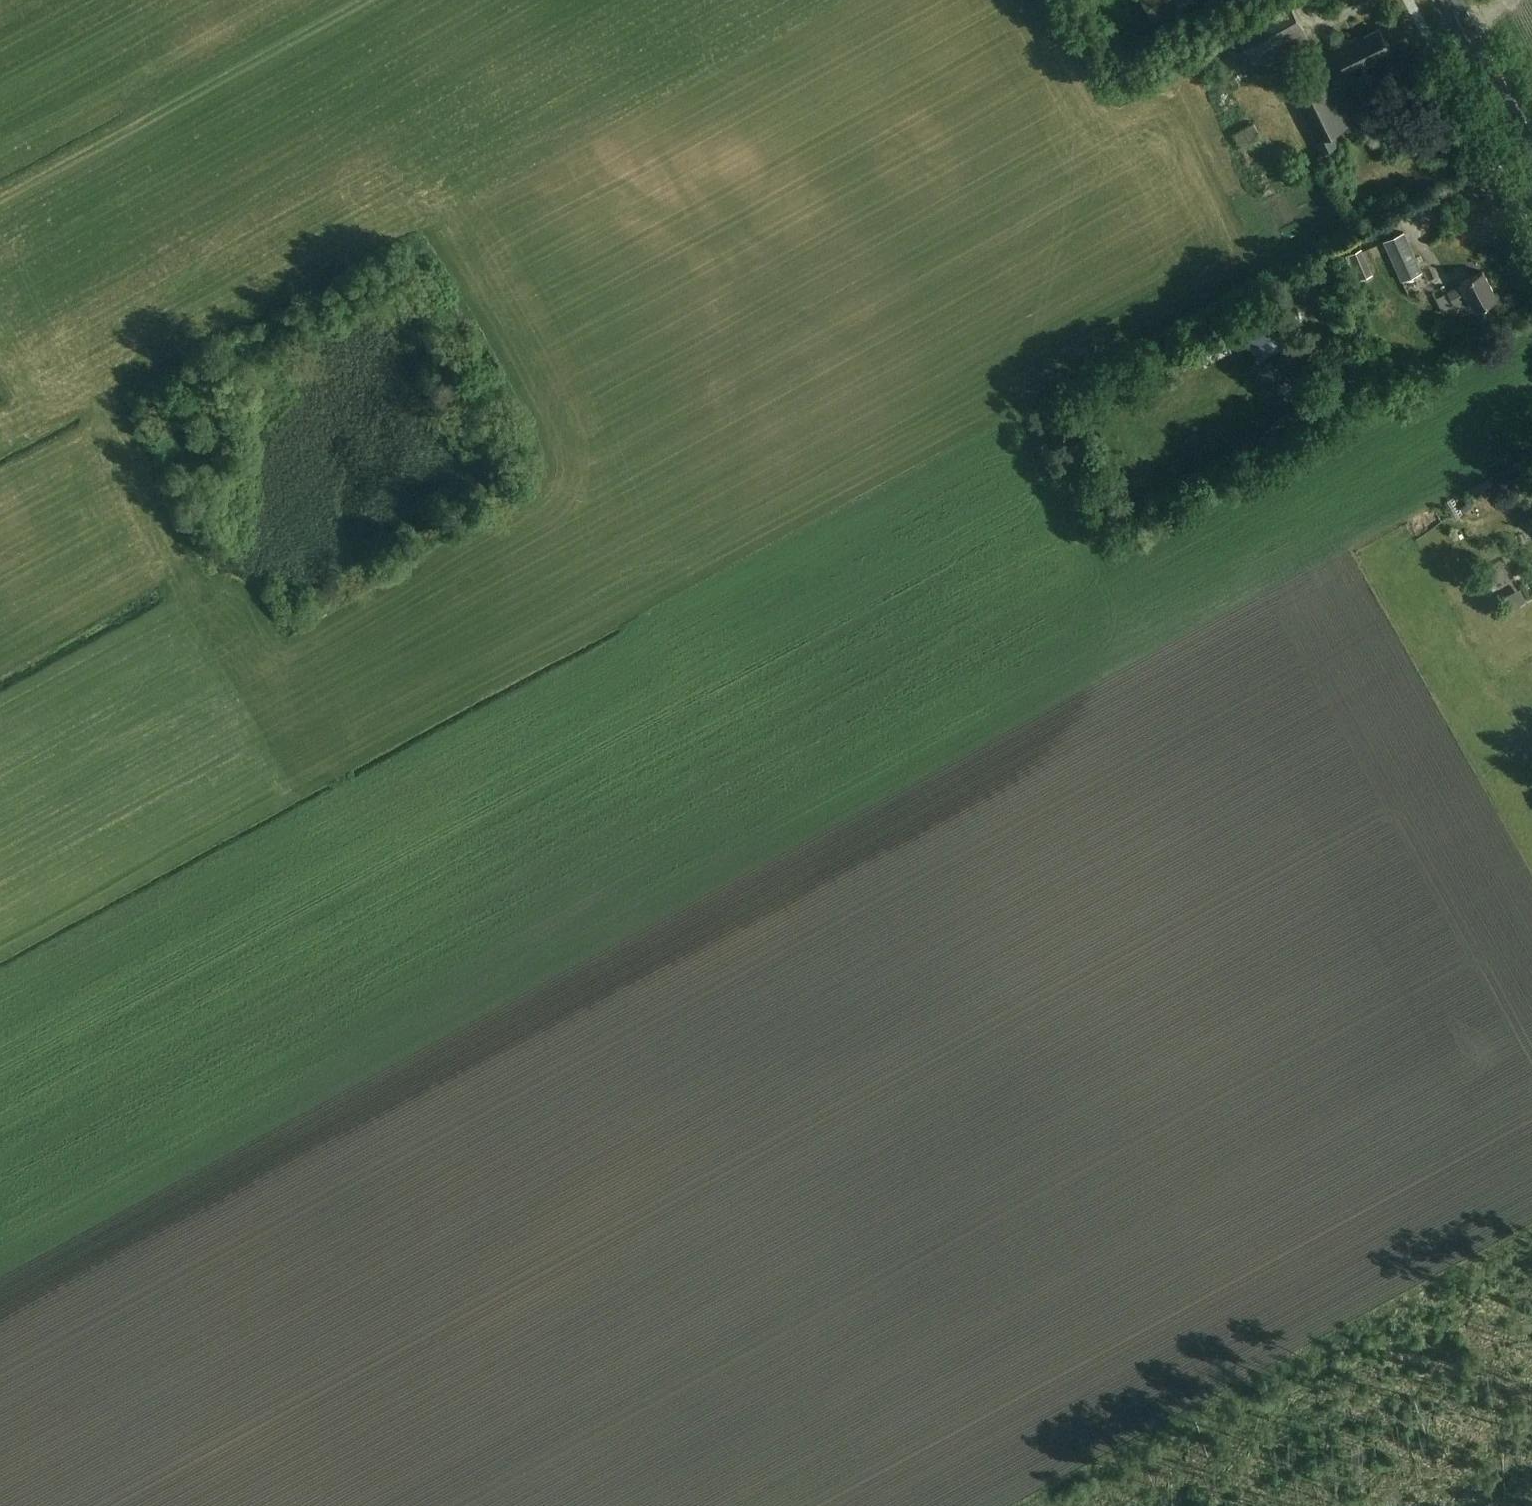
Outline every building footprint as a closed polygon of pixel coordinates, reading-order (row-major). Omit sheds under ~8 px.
[(1156,24),(1201,0),(1143,0),(1156,24)] [(1312,43),(1290,2),(1238,29),(1260,71),(1312,43)] [(1394,52),(1381,26),(1356,39),(1354,37),(1337,45),(1347,65),(1335,70),(1342,84),(1358,76),(1355,71),(1394,52)] [(1323,153),(1341,143),(1335,133),(1350,125),(1329,84),(1296,101),(1323,153)] [(1265,143),(1255,124),(1235,134),(1245,153),(1265,143)] [(1394,263),(1414,252),(1405,232),(1384,241),(1394,263)] [(1373,274),(1361,248),(1349,254),(1361,279),(1373,274)] [(1414,252),(1394,263),(1402,281),(1423,272),(1414,252)] [(1499,295),(1485,268),(1463,280),(1464,282),(1449,291),(1456,304),(1471,296),(1477,307),(1499,295)]
